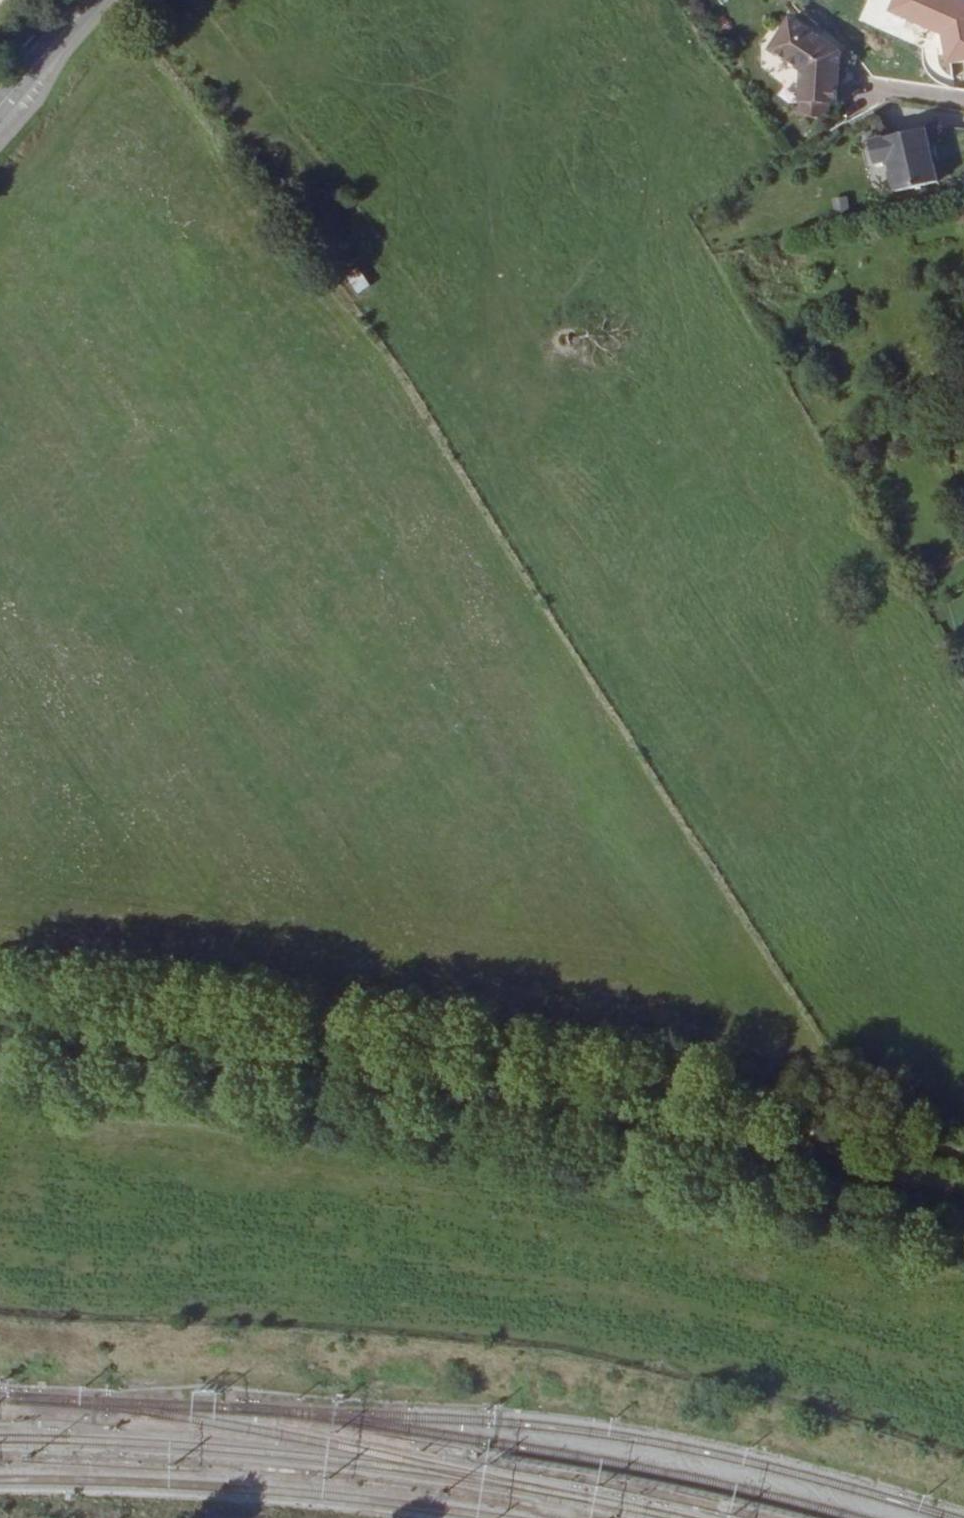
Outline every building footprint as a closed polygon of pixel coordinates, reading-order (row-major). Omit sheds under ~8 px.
[(842,52),(798,16),(775,45),(804,70),(798,116),(825,118),(827,104),(836,106),(842,52)] [(931,167),(926,149),(922,132),(866,143),(871,168),(886,165),(894,197),(936,187),(931,167)] [(933,148),(926,149),(931,167),(938,165),(933,148)] [(956,159),(963,176),(963,156),(956,159)]
